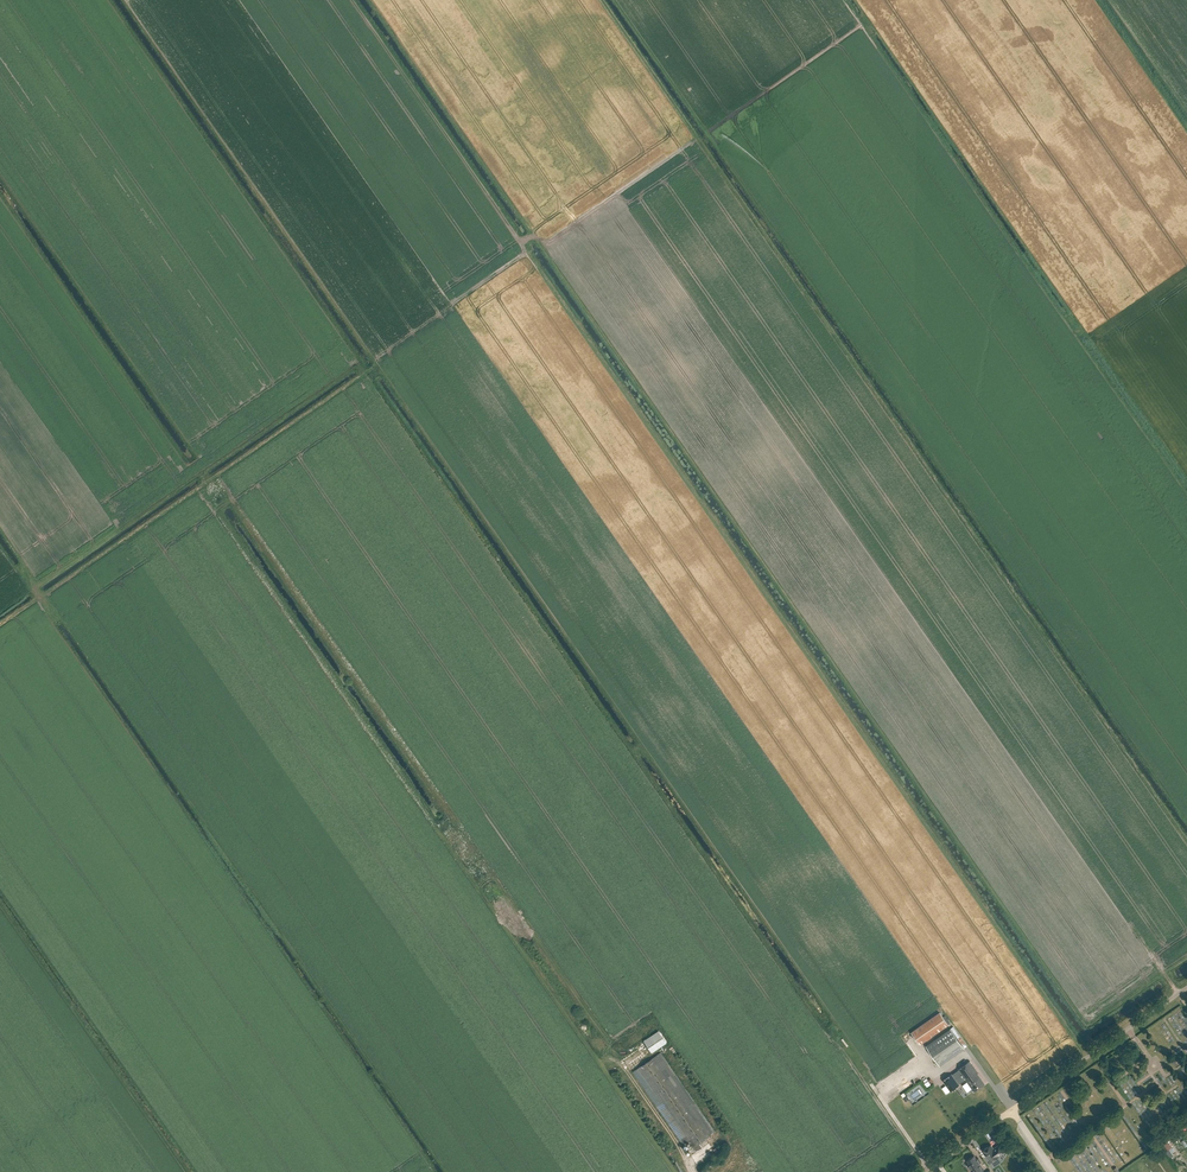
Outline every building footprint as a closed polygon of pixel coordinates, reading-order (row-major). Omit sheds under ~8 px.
[(948,1024),(940,1012),(911,1032),(920,1044),(948,1024)] [(926,1044),(940,1064),(965,1048),(951,1027),(926,1044)] [(658,1030),(643,1040),(651,1052),(666,1042),(658,1030)] [(659,1053),(634,1071),(683,1143),(689,1140),(692,1145),(690,1146),(691,1148),(693,1146),(696,1151),(702,1146),(699,1142),(714,1132),(659,1053)] [(970,1061),(958,1069),(952,1074),(951,1073),(943,1080),(946,1085),(942,1087),(946,1093),(959,1084),(965,1079),(974,1091),(985,1083),(977,1073),(978,1072),(970,1061)] [(1166,1138),(1160,1141),(1163,1148),(1169,1144),(1166,1138)] [(993,1148),(991,1145),(989,1146),(988,1146),(985,1148),(985,1149),(983,1151),(990,1162),(999,1156),(1005,1151),(1000,1144),(993,1148)] [(968,1165),(971,1169),(972,1167),(973,1167),(976,1171),(979,1171),(982,1170),(978,1164),(981,1162),(978,1158),(977,1159),(974,1155),(967,1160),(970,1164),(968,1165)]
